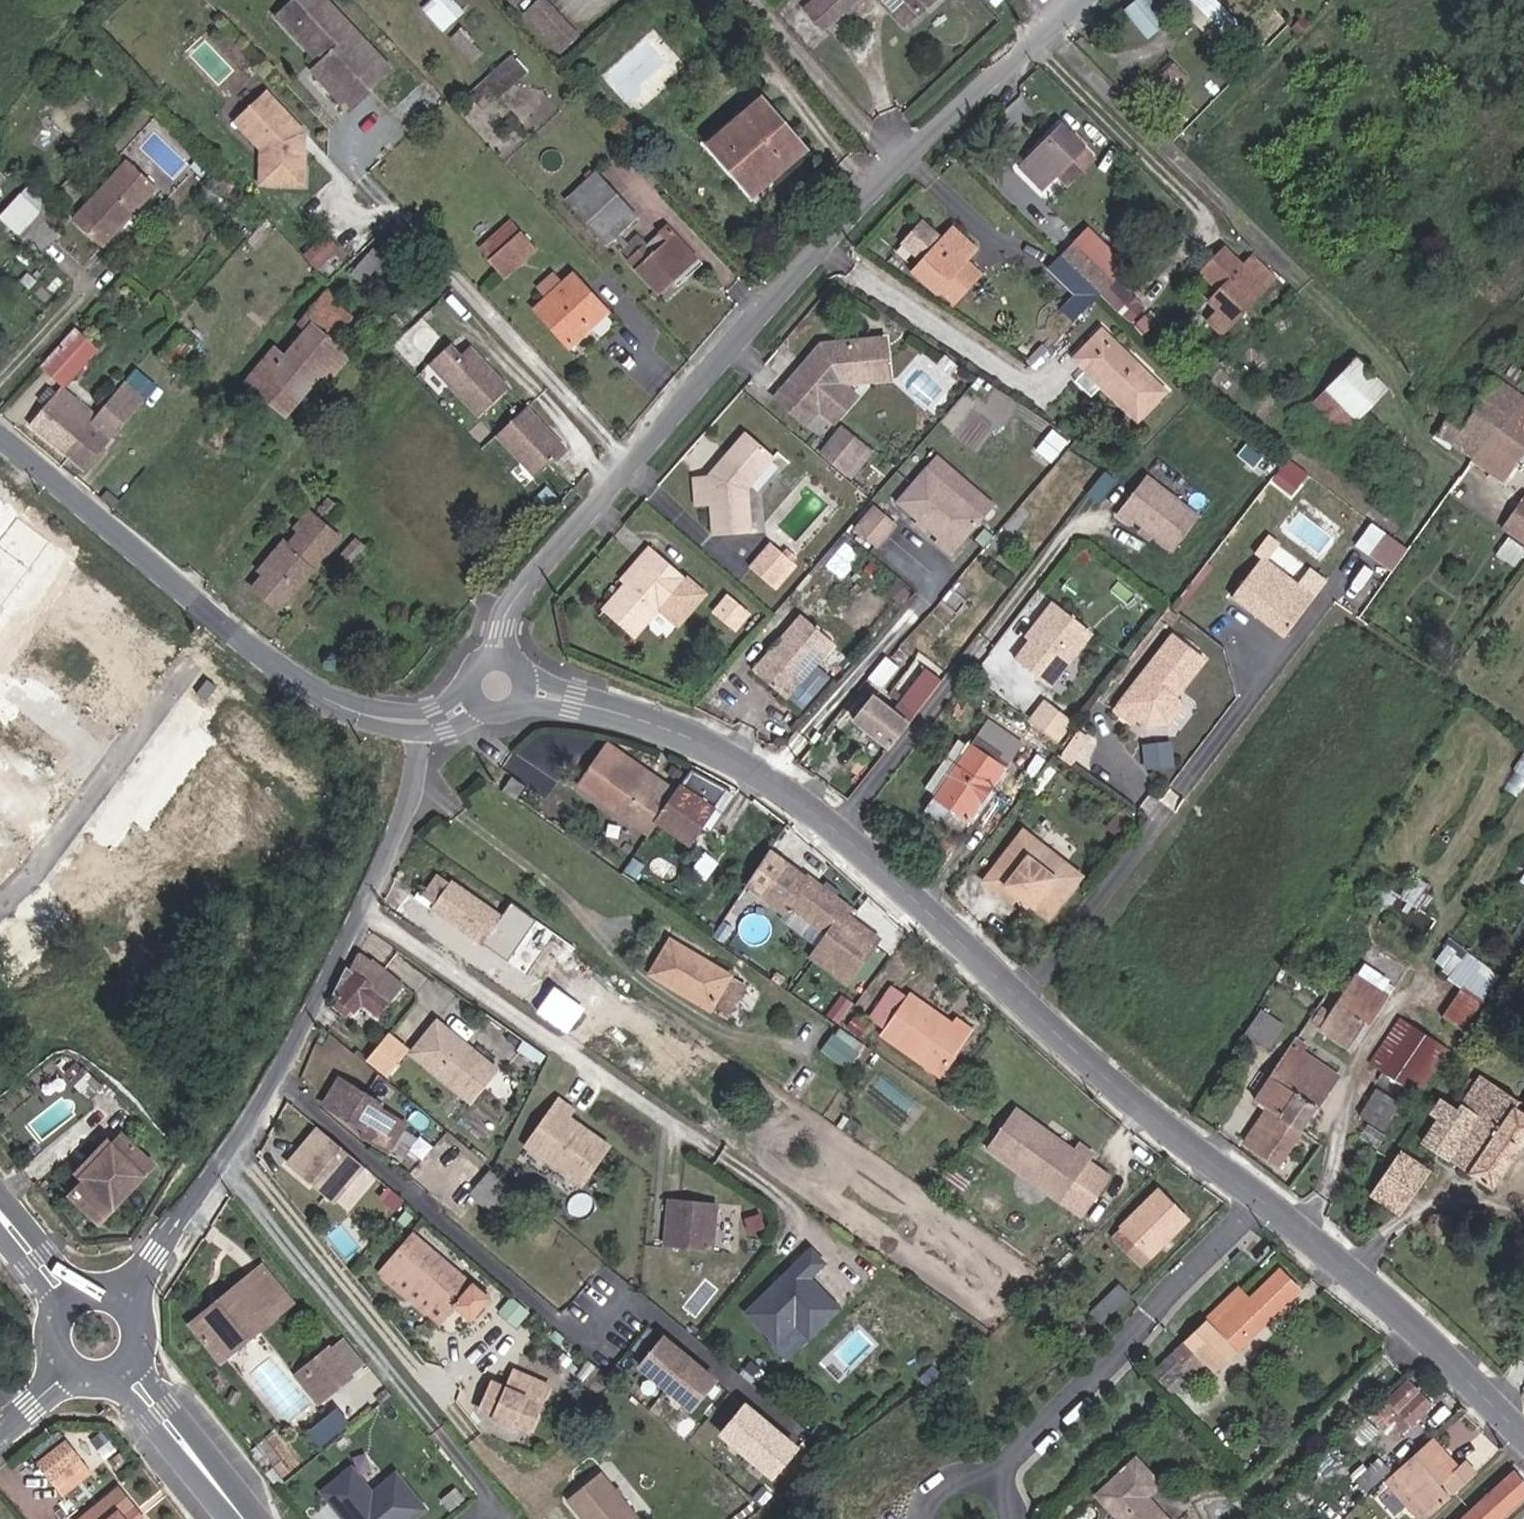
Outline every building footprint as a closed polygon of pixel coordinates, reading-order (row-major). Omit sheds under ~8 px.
[(422,6),(444,29),(466,8),(458,0),(428,0),(422,6)] [(582,36),(550,0),(541,0),(525,14),(561,54),(582,36)] [(820,34),(859,0),(814,0),(802,11),(820,34)] [(910,0),(880,0),(909,31),(925,16),(910,0)] [(925,16),(942,0),(910,0),(925,16)] [(1150,0),(1134,0),(1124,8),(1147,37),(1167,21),(1150,0)] [(1221,40),(1240,21),(1219,0),(1181,0),(1221,40)] [(293,41),(322,13),(311,3),(279,33),(313,69),(328,55),(323,50),(309,58),(293,41)] [(322,13),(293,41),(309,58),(323,50),(328,55),(313,69),(346,103),(367,83),(365,82),(385,63),(356,31),(347,40),(322,13)] [(476,47),(457,27),(447,36),(466,56),(476,47)] [(491,93),(520,65),(505,49),(464,86),(473,97),(484,86),(491,93)] [(1165,95),(1183,76),(1172,65),(1154,84),(1164,95),(1165,95)] [(1164,95),(1154,84),(1145,93),(1156,103),(1164,95)] [(300,125),(266,88),(240,113),(266,140),(265,181),(300,183),(301,138),(296,138),(296,128),(300,125)] [(754,193),(805,147),(763,98),(711,144),(754,193)] [(1067,187),(1098,157),(1062,123),(1017,165),(1042,191),(1056,176),(1067,187)] [(205,165),(195,153),(187,161),(197,172),(205,165)] [(160,187),(127,158),(73,219),(105,246),(160,187)] [(608,241),(639,213),(596,167),(565,196),(608,241)] [(46,204),(22,182),(0,205),(0,216),(19,234),(46,204)] [(50,208),(46,204),(19,234),(36,250),(57,227),(44,215),(50,208)] [(502,275),(535,244),(511,220),(478,250),(502,275)] [(658,293),(697,254),(669,224),(628,260),(658,293)] [(981,249),(956,225),(912,270),(936,293),(940,290),(953,303),(983,271),(971,260),(981,249)] [(326,233),(303,252),(316,267),(339,248),(326,233)] [(1064,250),(1106,291),(1119,277),(1075,239),(1064,250)] [(1076,322),(1106,291),(1064,250),(1048,268),(1073,292),(1060,306),(1076,322)] [(1238,316),(1280,272),(1257,250),(1227,282),(1223,279),(1212,291),(1238,316)] [(365,284),(381,263),(366,252),(351,272),(365,284)] [(533,309),(567,344),(607,307),(573,272),(563,281),(554,272),(539,286),(548,295),(533,309)] [(346,295),(333,282),(299,321),(306,328),(281,356),(274,349),(246,381),(284,412),(317,371),(326,378),(349,353),(332,340),(353,315),(338,303),(346,295)] [(86,425),(124,381),(121,378),(91,410),(61,385),(91,344),(71,326),(35,363),(56,382),(22,422),(65,455),(89,428),(86,425)] [(1170,390),(1103,326),(1070,359),(1138,422),(1170,390)] [(793,384),(818,406),(846,378),(886,372),(882,334),(830,339),(827,341),(829,350),(822,355),(820,353),(793,384)] [(172,367),(191,345),(180,335),(161,357),(172,367)] [(451,342),(432,361),(482,412),(511,385),(471,344),(462,352),(451,342)] [(1357,417),(1386,390),(1357,359),(1327,387),(1357,417)] [(1492,443),(1522,397),(1510,390),(1492,377),(1473,404),(1460,396),(1436,431),(1473,456),(1485,439),(1492,443)] [(853,390),(846,378),(818,406),(831,416),(853,390)] [(136,393),(124,381),(86,425),(89,428),(65,455),(78,466),(136,393)] [(818,406),(793,384),(779,400),(804,422),(818,406)] [(1522,397),(1492,443),(1485,439),(1473,456),(1507,478),(1523,455),(1523,399),(1522,397)] [(568,444),(529,403),(500,431),(539,472),(568,444)] [(820,436),(831,422),(818,411),(807,425),(820,436)] [(867,450),(842,427),(819,454),(845,476),(867,450)] [(749,490),(775,459),(748,435),(734,455),(734,465),(727,476),(693,476),(694,505),(712,504),(713,532),(750,528),(749,490)] [(986,512),(928,466),(900,500),(941,534),(935,541),(951,553),(986,512)] [(1305,479),(1288,467),(1279,479),(1296,492),(1305,479)] [(1200,516),(1146,477),(1118,516),(1131,525),(1133,521),(1175,551),(1200,516)] [(549,505),(559,495),(550,485),(539,495),(549,505)] [(1523,487),(1496,519),(1522,540),(1523,538),(1523,489),(1523,487)] [(894,525),(875,508),(855,531),(875,548),(894,525)] [(222,597),(260,629),(336,540),(310,518),(291,542),(284,537),(257,566),(252,561),(222,597)] [(1397,567),(1412,546),(1389,529),(1374,551),(1397,567)] [(798,566),(770,543),(751,566),(778,589),(798,566)] [(703,597),(647,547),(637,558),(644,564),(601,611),(632,639),(658,610),(676,627),(703,597)] [(845,560),(856,570),(866,558),(854,549),(845,560)] [(1319,595),(1267,556),(1236,595),(1263,616),(1267,610),(1274,615),(1270,621),(1288,635),(1319,595)] [(644,564),(637,558),(618,579),(624,585),(644,564)] [(871,563),(862,575),(873,585),(883,573),(871,563)] [(955,614),(967,599),(952,587),(940,601),(955,614)] [(726,595),(713,611),(719,616),(732,599),(726,595)] [(1035,638),(1020,658),(1053,683),(1096,628),(1058,598),(1034,628),(1040,632),(1035,638)] [(752,615),(732,599),(719,616),(738,631),(752,615)] [(814,670),(834,647),(799,618),(776,645),(779,648),(773,656),(769,652),(750,674),(784,703),(790,697),(814,670)] [(1040,632),(1034,628),(1029,634),(1035,638),(1040,632)] [(1178,694),(1207,656),(1176,633),(1119,708),(1136,721),(1140,715),(1149,722),(1171,721),(1186,700),(1178,694)] [(899,666),(887,656),(870,675),(882,686),(899,666)] [(854,719),(889,750),(912,720),(943,682),(923,666),(892,704),(876,692),(854,719)] [(814,670),(790,697),(805,709),(828,683),(814,670)] [(1064,739),(1077,722),(1052,704),(1039,720),(1064,739)] [(958,832),(1027,745),(995,720),(975,746),(963,736),(923,787),(935,796),(926,807),(958,832)] [(599,757),(636,784),(647,767),(610,741),(599,757)] [(581,783),(649,831),(657,819),(658,818),(678,788),(661,776),(661,777),(647,767),(636,784),(599,757),(581,783)] [(692,768),(678,789),(658,818),(690,840),(717,805),(715,804),(726,787),(692,768)] [(518,798),(527,784),(514,775),(504,789),(518,798)] [(988,878),(1004,890),(1010,882),(1021,891),(1052,915),(1084,874),(1068,862),(1056,877),(1033,858),(1045,843),(1026,828),(988,878)] [(1068,862),(1045,843),(1033,858),(1056,877),(1068,862)] [(705,872),(720,850),(711,844),(695,866),(705,872)] [(790,907),(827,932),(809,958),(849,986),(881,939),(847,915),(852,909),(771,852),(747,886),(786,913),(790,907)] [(438,874),(422,896),(483,941),(487,936),(503,948),(514,932),(497,920),(502,914),(455,879),(451,884),(438,874)] [(1021,891),(1010,882),(1004,890),(1015,899),(1021,891)] [(711,1006),(731,974),(671,937),(651,970),(711,1006)] [(1501,973),(1468,951),(1436,999),(1449,1008),(1444,1015),(1464,1029),(1501,973)] [(346,964),(334,992),(355,1009),(362,1000),(379,1015),(405,983),(375,958),(373,961),(362,953),(350,967),(346,964)] [(1392,977),(1372,964),(1364,976),(1383,990),(1392,977)] [(1371,1023),(1390,995),(1383,990),(1364,976),(1360,973),(1323,1026),(1349,1045),(1366,1020),(1371,1023)] [(747,983),(731,974),(711,1006),(727,1015),(747,983)] [(871,1018),(885,1030),(913,993),(898,982),(871,1018)] [(840,1018),(853,1001),(839,990),(825,1008),(840,1018)] [(355,1009),(334,992),(330,1002),(348,1018),(355,1009)] [(913,993),(885,1030),(941,1072),(963,1040),(940,1023),(945,1017),(913,993)] [(963,1040),(979,1019),(963,1007),(952,1021),(945,1017),(940,1023),(963,1040)] [(1260,1007),(1244,1032),(1269,1047),(1286,1025),(1260,1007)] [(848,1024),(862,1035),(869,1025),(855,1014),(848,1024)] [(1419,1095),(1451,1048),(1400,1016),(1371,1061),(1419,1095)] [(503,1070),(444,1022),(419,1054),(465,1092),(482,1071),(494,1080),(503,1070)] [(864,1042),(840,1025),(834,1033),(858,1050),(864,1042)] [(858,1050),(834,1033),(824,1046),(848,1064),(858,1050)] [(410,1053),(392,1039),(371,1064),(389,1079),(410,1053)] [(1293,1043),(1272,1074),(1285,1083),(1299,1092),(1287,1108),(1282,1114),(1303,1130),(1338,1075),(1293,1043)] [(477,1101),(494,1080),(482,1071),(465,1092),(477,1101)] [(1279,1163),(1297,1137),(1276,1122),(1282,1114),(1287,1108),(1274,1098),(1285,1083),(1272,1074),(1254,1100),(1265,1108),(1244,1140),(1279,1163)] [(1422,1142),(1494,1189),(1523,1144),(1523,1112),(1515,1106),(1519,1101),(1480,1075),(1459,1108),(1442,1097),(1432,1112),(1439,1116),(1422,1142)] [(378,1104),(379,1102),(340,1078),(325,1102),(363,1127),(362,1131),(379,1142),(379,1143),(393,1152),(395,1148),(406,1131),(411,1124),(383,1106),(378,1104)] [(1274,1098),(1287,1108),(1299,1092),(1285,1083),(1274,1098)] [(1382,1128),(1398,1103),(1377,1089),(1361,1112),(1382,1128)] [(592,1188),(618,1151),(577,1123),(574,1127),(565,1121),(573,1109),(561,1100),(530,1145),(592,1188)] [(1048,1131),(1014,1108),(989,1146),(1063,1196),(1093,1152),(1078,1142),(1071,1152),(1046,1135),(1048,1131)] [(1297,1137),(1303,1130),(1282,1114),(1276,1122),(1297,1137)] [(861,1123),(853,1134),(861,1140),(869,1128),(861,1123)] [(287,1162),(333,1201),(365,1164),(319,1125),(287,1162)] [(418,1139),(406,1131),(395,1148),(408,1156),(418,1139)] [(96,1173),(76,1193),(101,1217),(143,1174),(140,1170),(150,1160),(123,1134),(91,1167),(96,1173)] [(1400,1215),(1432,1167),(1402,1147),(1370,1194),(1400,1215)] [(71,1188),(76,1193),(96,1173),(91,1167),(71,1188)] [(498,1213),(518,1189),(494,1168),(474,1192),(498,1213)] [(1141,1264),(1190,1217),(1160,1187),(1112,1235),(1141,1264)] [(714,1246),(718,1205),(667,1200),(662,1241),(714,1246)] [(487,1298),(434,1251),(416,1236),(389,1265),(447,1316),(457,1306),(471,1318),(487,1298)] [(1313,1276),(1282,1247),(1153,1370),(1172,1391),(1206,1360),(1215,1371),(1313,1276)] [(227,1304),(197,1327),(222,1358),(293,1300),(263,1263),(222,1297),(227,1304)] [(447,1316),(389,1265),(382,1273),(440,1324),(447,1316)] [(739,1316),(764,1294),(751,1281),(726,1302),(739,1316)] [(1087,1334),(1128,1293),(1120,1283),(1077,1324),(1087,1334)] [(192,1320),(197,1327),(227,1304),(222,1297),(192,1320)] [(714,1371),(663,1327),(638,1357),(688,1401),(714,1371)] [(310,1363),(332,1390),(352,1374),(330,1346),(310,1363)] [(609,1373),(618,1363),(611,1357),(602,1367),(609,1373)] [(298,1373),(319,1400),(332,1390),(310,1363),(298,1373)] [(528,1430),(547,1383),(514,1369),(506,1388),(494,1416),(528,1430)] [(1408,1380),(1371,1416),(1395,1438),(1430,1404),(1408,1380)] [(494,1416),(506,1388),(496,1384),(484,1412),(494,1416)] [(793,1439),(744,1396),(718,1426),(767,1469),(793,1439)] [(339,1406),(308,1427),(319,1442),(350,1421),(339,1406)] [(68,1438),(38,1462),(53,1481),(84,1457),(68,1438)] [(1456,1467),(1429,1438),(1394,1471),(1431,1512),(1449,1497),(1438,1484),(1442,1480),(1454,1493),(1475,1474),(1463,1461),(1456,1467)] [(84,1457),(53,1481),(63,1493),(93,1469),(84,1457)] [(1366,1491),(1389,1469),(1378,1457),(1354,1478),(1366,1491)] [(1135,1458),(1096,1494),(1119,1518),(1168,1518),(1146,1495),(1158,1483),(1135,1458)] [(426,1505),(396,1470),(372,1490),(351,1465),(322,1489),(347,1518),(409,1518),(426,1505)] [(567,1497),(585,1518),(635,1518),(640,1515),(602,1468),(567,1497)] [(1523,1495),(1523,1482),(1514,1470),(1461,1518),(1497,1518),(1523,1495)] [(1384,1480),(1421,1518),(1424,1518),(1431,1512),(1394,1471),(1384,1480)] [(450,1506),(464,1493),(456,1483),(441,1496),(450,1506)] [(130,1500),(119,1487),(81,1518),(123,1518),(117,1510),(130,1500)] [(130,1500),(117,1510),(123,1518),(146,1518),(130,1500)]
